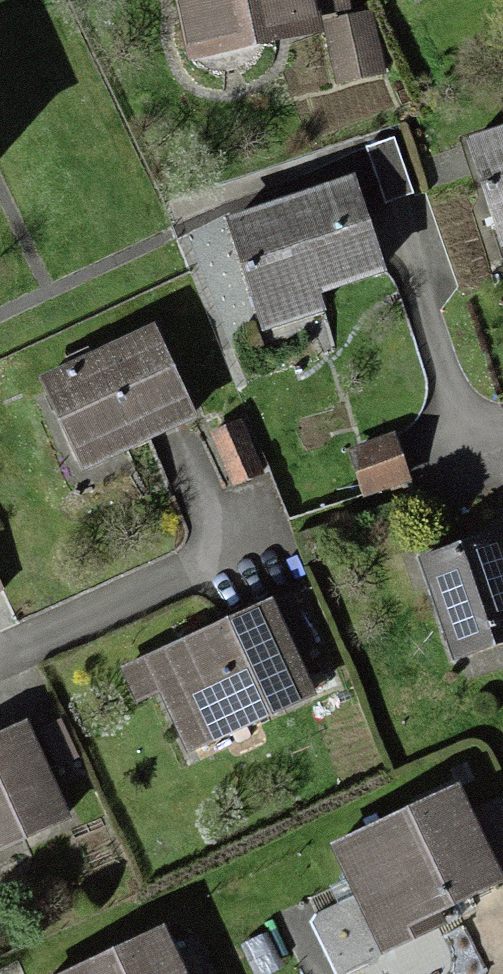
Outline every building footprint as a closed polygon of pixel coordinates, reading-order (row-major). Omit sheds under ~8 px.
[(187,34),(316,17),(314,0),(182,0),(187,34)] [(373,10),(323,16),(331,78),(381,71),(373,10)] [(474,131),(502,226),(502,122),(474,131)] [(351,173),(235,209),(266,308),(317,292),(312,279),(378,258),(351,173)] [(155,328),(43,379),(78,457),(190,406),(155,328)] [(240,419),(214,430),(234,476),(261,465),(240,419)] [(390,432),(349,446),(365,492),(407,477),(390,432)] [(418,550),(456,650),(502,633),(502,554),(491,523),(418,550)] [(272,600),(146,652),(185,747),(311,695),(272,600)] [(0,728),(0,844),(66,814),(23,718),(0,728)] [(463,783),(333,835),(370,926),(499,874),(463,783)] [(57,973),(180,973),(160,928),(57,973)]
